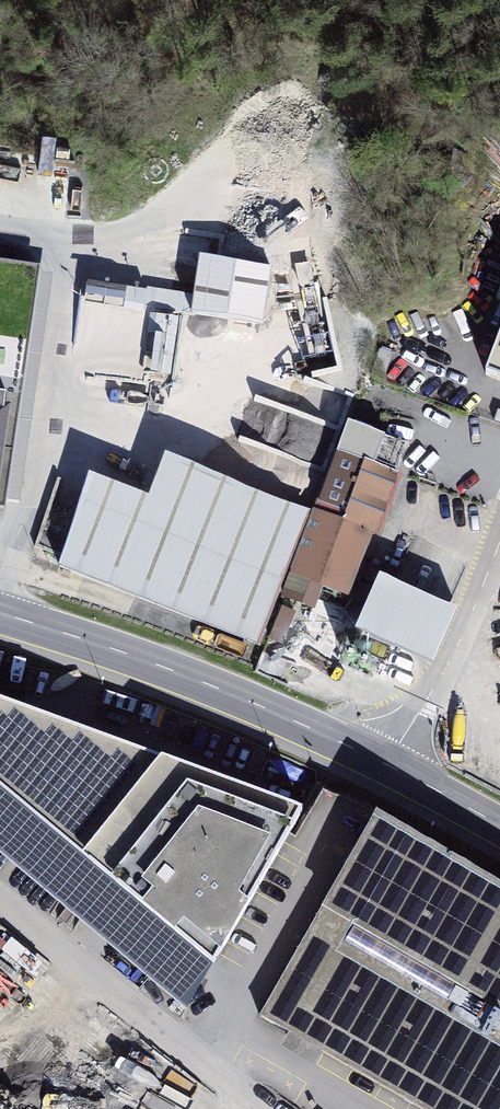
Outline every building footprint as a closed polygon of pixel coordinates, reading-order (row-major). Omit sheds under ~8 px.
[(271,270),(201,260),(193,314),(263,324),(271,270)] [(0,269),(0,504),(1,504),(35,274),(0,269)] [(190,309),(191,287),(88,287),(87,308),(190,309)] [(172,374),(179,315),(158,313),(151,372),(172,374)] [(486,375),(499,380),(499,339),(486,375)] [(342,439),(337,455),(394,476),(406,446),(375,434),(362,439),(355,445),(342,439)] [(394,476),(337,455),(295,572),(346,591),(368,532),(373,534),(394,476)] [(61,567),(260,647),(310,514),(165,459),(149,500),(91,477),(61,567)] [(457,613),(379,577),(357,631),(434,665),(457,613)] [(282,642),(296,611),(284,605),(270,636),(282,642)] [(0,702),(0,843),(192,1002),(301,812),(0,702)] [(410,1102),(499,944),(499,892),(374,819),(261,1016),(410,1102)] [(410,1102),(422,1108),(499,1108),(499,944),(410,1102)]
